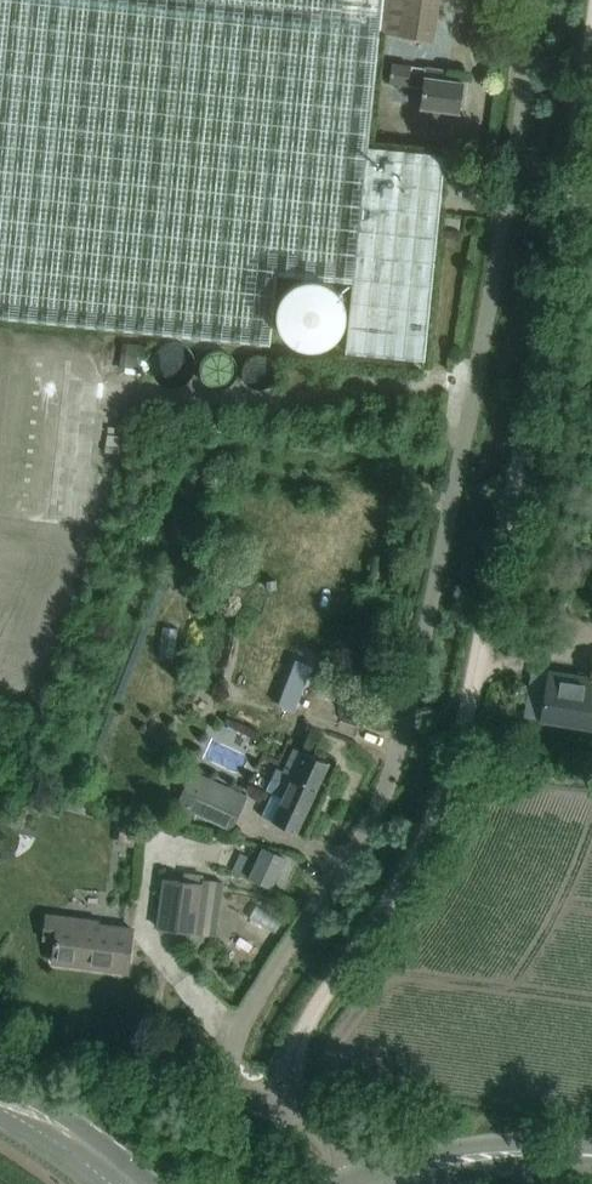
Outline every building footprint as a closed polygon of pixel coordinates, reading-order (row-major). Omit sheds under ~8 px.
[(439,219),(446,155),(369,147),(380,31),(433,39),(439,0),(0,0),(0,316),(270,344),(277,273),(353,281),(346,351),(424,358),(439,219)] [(447,70),(425,67),(425,71),(411,70),(411,65),(392,62),(389,82),(423,86),(419,114),(439,116),(440,108),(460,111),(464,82),(446,79),(447,70)] [(277,318),(278,322),(279,326),(280,330),(282,334),(285,337),(287,340),(290,342),(294,345),(297,347),(301,348),(305,349),(309,350),(313,350),(317,349),(321,348),(325,347),(329,345),(332,343),(335,340),(338,337),(341,334),(343,331),(344,327),(345,323),(346,319),(346,315),(346,311),(346,307),(345,303),(343,299),(341,296),(339,293),(336,290),(333,287),(329,285),(326,283),(322,281),(318,280),(314,280),(310,280),(306,280),(302,281),(298,282),(294,284),(291,286),(288,289),(285,292),(283,295),(281,299),(279,302),(278,306),(277,310),(277,314),(277,318)] [(151,363),(151,366),(152,369),(152,372),(154,375),(155,378),(157,380),(160,383),(163,384),(166,386),(169,387),(172,387),(175,387),(178,386),(181,385),(184,384),(187,382),(189,380),(191,378),(193,375),(194,372),(195,369),(195,366),(195,362),(194,359),(193,356),(192,353),(190,351),(188,348),(185,346),(182,345),(179,344),(176,343),(173,343),(170,343),(167,344),(164,345),(161,347),(158,349),(156,351),(154,354),(153,356),(152,360),(151,363)] [(200,365),(199,368),(199,371),(200,374),(201,377),(202,380),(204,382),(206,384),(209,386),(211,387),(214,388),(217,388),(220,388),(223,388),(226,387),(229,385),(231,384),(233,381),(235,379),(236,376),(237,373),(237,370),(237,367),(237,365),(236,362),(234,359),(233,357),(230,355),(228,353),(225,351),(222,351),(219,350),(216,350),(213,351),(211,352),(208,353),(206,355),(203,357),(202,360),(200,362),(200,365)] [(242,368),(242,371),(242,374),(243,377),(244,379),(246,382),(247,384),(250,385),(252,387),(255,388),(258,388),(260,388),(263,388),(266,387),(269,386),(271,384),(273,382),(274,379),(275,377),(276,374),(276,371),(276,368),(276,366),(274,363),(273,361),(271,358),(269,357),(266,355),(264,354),(261,354),(258,354),(255,354),(252,355),(250,357),(248,358),(246,360),(244,363),(243,365),(242,368)] [(37,360),(34,390),(63,393),(66,364),(37,360)] [(34,391),(31,421),(60,424),(63,395),(34,391)] [(30,423),(27,452),(56,455),(60,426),(30,423)] [(27,454),(24,483),(53,486),(56,457),(27,454)] [(24,485),(21,514),(50,517),(53,488),(24,485)] [(225,574),(217,585),(229,593),(237,582),(225,574)] [(591,727),(591,678),(548,671),(541,718),(591,727)] [(329,762),(307,752),(275,821),(297,832),(329,762)] [(231,832),(247,796),(195,773),(180,810),(231,832)] [(263,847),(249,876),(271,886),(285,857),(263,847)] [(202,883),(164,878),(157,926),(196,931),(202,883)] [(127,972),(133,928),(100,924),(100,920),(47,913),(44,937),(56,939),(53,961),(127,972)]
